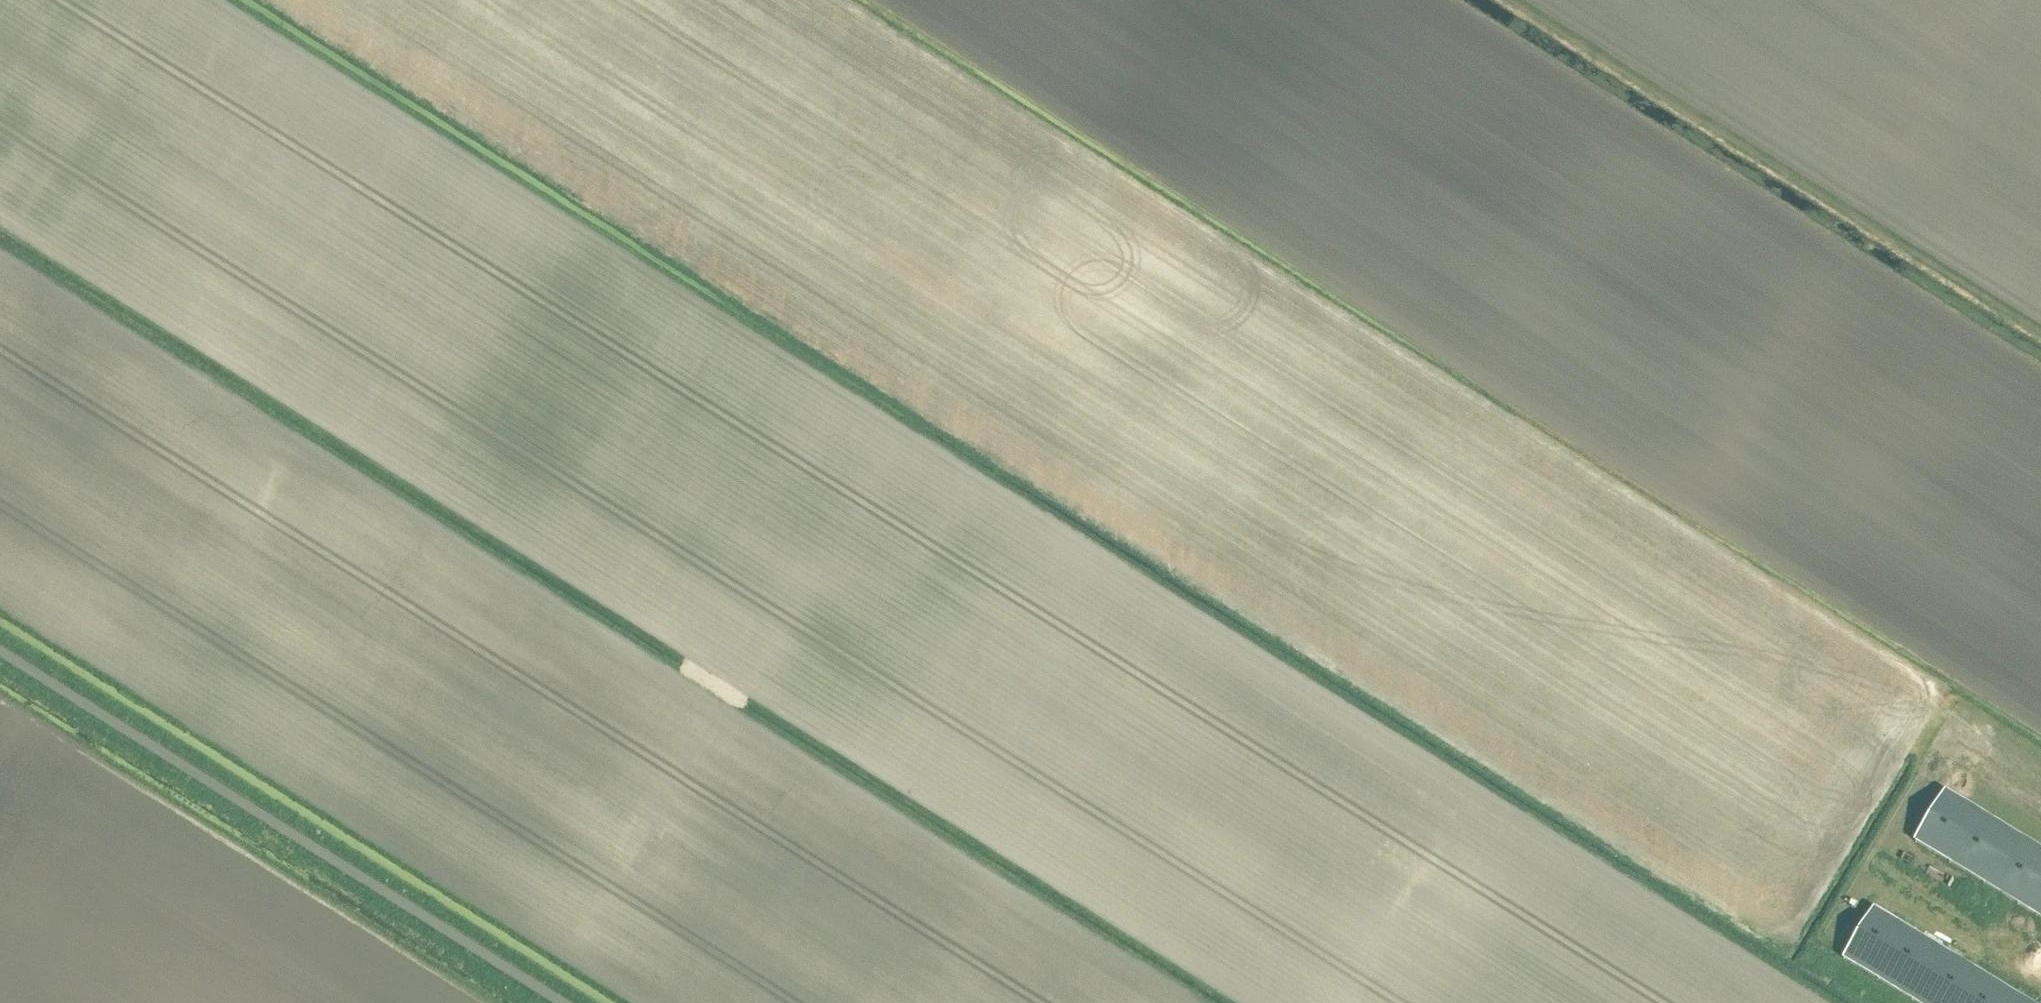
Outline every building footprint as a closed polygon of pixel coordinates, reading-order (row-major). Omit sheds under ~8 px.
[(1916,842),(2040,918),(2040,848),(1948,791),(1916,842)] [(1844,960),(1915,1002),(2030,1002),(1875,908),(1844,960)]
